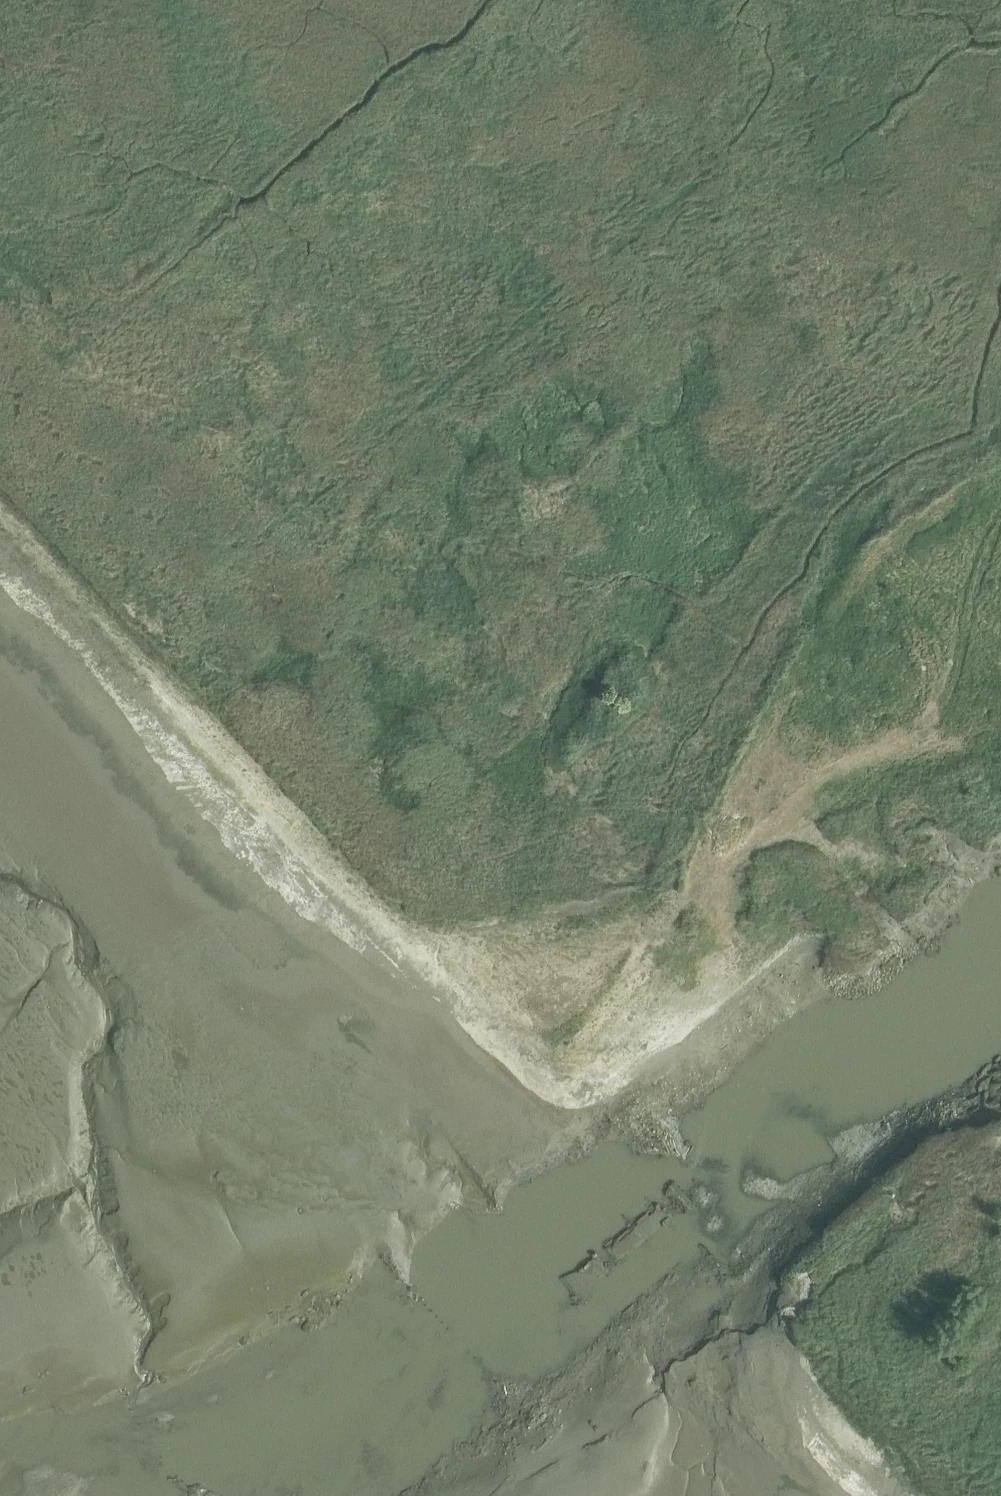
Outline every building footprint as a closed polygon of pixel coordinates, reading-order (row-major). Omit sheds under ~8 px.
[(1000,1294),(1000,1292),(995,1285),(982,1297),(989,1305),(1000,1294)]
